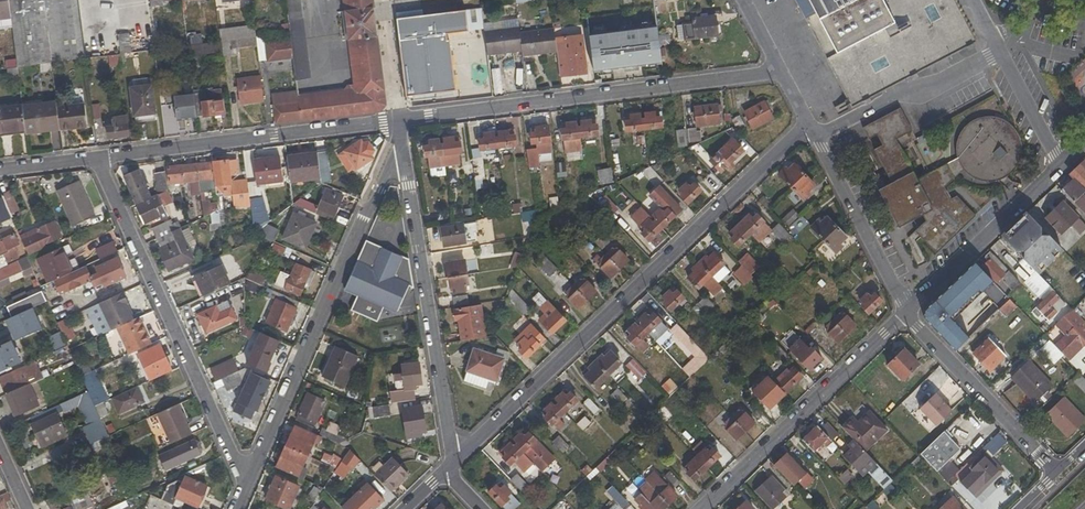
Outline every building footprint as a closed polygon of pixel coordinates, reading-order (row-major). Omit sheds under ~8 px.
[(11,18),(8,0),(0,0),(0,19),(11,18)] [(11,18),(17,68),(47,64),(52,63),(86,59),(78,0),(8,0),(11,18)] [(372,0),(343,0),(354,85),(347,86),(344,89),(297,95),(297,91),(271,95),(275,125),(380,111),(385,105),(372,0)] [(301,0),(285,0),(287,19),(303,17),(301,0)] [(851,108),(977,42),(955,0),(795,0),(851,108)] [(312,79),(303,17),(287,19),(290,33),(290,39),(293,59),(295,81),(312,79)] [(693,19),(694,23),(676,26),(678,40),(718,36),(715,17),(693,19)] [(519,27),(484,31),(487,56),(522,52),(520,32),(519,27)] [(555,41),(553,28),(520,32),(522,52),(523,57),(556,53),(555,41)] [(656,28),(589,35),(594,72),(661,64),(656,28)] [(254,31),(239,33),(240,40),(254,38),(254,31)] [(132,53),(130,32),(117,35),(119,55),(125,54),(132,53)] [(202,43),(201,35),(189,36),(190,44),(202,43)] [(265,42),(265,37),(256,38),(257,46),(259,62),(267,60),(267,62),(293,59),(290,39),(265,42)] [(254,38),(240,40),(221,42),(223,56),(238,54),(237,48),(257,46),(256,38),(254,38)] [(587,74),(583,38),(555,41),(556,53),(560,77),(587,74)] [(134,43),(136,53),(148,51),(147,41),(134,43)] [(219,52),(219,56),(223,56),(221,42),(187,47),(189,58),(204,56),(204,53),(219,52)] [(240,74),(238,63),(231,65),(233,75),(240,74)] [(237,80),(240,104),(264,101),(261,77),(237,80)] [(148,86),(147,78),(132,80),(133,88),(130,88),(134,116),(155,113),(151,86),(148,86)] [(193,92),(193,94),(196,117),(224,113),(221,91),(202,93),(202,91),(193,92)] [(174,97),(177,119),(196,117),(193,94),(174,97)] [(768,102),(766,101),(744,113),(753,129),(773,118),(768,109),(771,108),(768,102)] [(25,130),(26,135),(60,130),(57,107),(57,102),(22,106),(25,130)] [(87,127),(84,104),(57,107),(60,130),(87,127)] [(721,112),(720,105),(695,108),(697,126),(720,124),(719,112),(721,112)] [(25,130),(22,106),(0,108),(0,133),(25,130)] [(950,199),(945,187),(954,179),(947,164),(917,179),(896,140),(912,131),(900,108),(862,128),(868,140),(877,135),(882,146),(874,150),(891,183),(879,190),(898,228),(925,213),(928,219),(914,231),(936,253),(976,216),(958,196),(950,199)] [(645,113),(645,119),(643,119),(644,129),(662,128),(660,112),(645,113)] [(626,121),(627,131),(644,129),(643,119),(640,120),(640,114),(627,116),(628,121),(626,121)] [(113,118),(114,126),(107,127),(109,139),(129,136),(126,117),(113,118)] [(958,150),(958,158),(964,169),(972,176),(980,180),(986,181),(993,181),(1001,178),(1009,173),(1014,168),(1018,161),(1020,155),(1020,147),(1017,137),(1012,128),(1005,123),(999,120),(991,118),(985,118),(979,120),(974,122),(969,126),(962,133),(958,143),(958,150)] [(581,122),(582,127),(579,128),(580,137),(598,135),(596,120),(581,122)] [(582,151),(580,137),(579,128),(576,128),(575,123),(560,125),(564,153),(582,151)] [(536,143),(536,149),(526,150),(528,167),(540,165),(539,153),(551,151),(548,126),(530,128),(532,144),(536,143)] [(499,132),(499,137),(496,138),(498,148),(516,145),(514,130),(499,132)] [(675,131),(677,148),(688,147),(686,130),(675,131)] [(480,150),(498,148),(496,138),(494,138),(493,133),(478,135),(480,150)] [(929,140),(927,134),(917,139),(919,145),(929,140)] [(444,139),(445,145),(442,145),(444,154),(462,152),(460,137),(444,139)] [(425,157),(444,154),(442,145),(439,145),(439,140),(426,141),(427,147),(424,147),(425,157)] [(744,151),(733,140),(713,159),(724,170),(744,151)] [(355,167),(357,169),(367,163),(366,160),(371,157),(373,151),(368,143),(362,143),(357,147),(355,144),(339,155),(349,171),(355,167)] [(317,152),(321,179),(321,184),(330,182),(327,151),(317,152)] [(317,152),(287,156),(290,183),(321,179),(317,152)] [(283,182),(280,157),(254,160),(256,185),(283,182)] [(485,177),(483,157),(472,159),(475,179),(485,177)] [(964,169),(958,158),(947,164),(954,179),(964,169)] [(216,188),(216,191),(216,194),(223,193),(222,185),(231,184),(230,176),(239,174),(237,160),(212,163),(216,188)] [(1084,193),(1084,161),(1070,174),(1074,179),(1072,181),(1062,191),(1074,204),(1083,195),(1084,193)] [(212,162),(197,163),(201,189),(208,189),(216,188),(212,163),(212,162)] [(189,187),(190,196),(201,195),(201,189),(197,163),(181,165),(184,182),(188,182),(189,187)] [(455,163),(445,164),(448,189),(458,187),(455,163)] [(567,177),(565,163),(555,164),(557,178),(567,177)] [(184,187),(184,182),(181,165),(166,167),(168,184),(179,183),(180,188),(184,187)] [(785,168),(778,176),(790,188),(804,175),(793,165),(787,170),(785,168)] [(597,171),(600,185),(612,182),(610,168),(597,171)] [(138,169),(123,176),(136,205),(151,197),(145,184),(149,183),(145,175),(142,177),(138,169)] [(165,191),(167,190),(165,172),(154,174),(157,195),(158,194),(165,191)] [(804,175),(790,188),(803,202),(810,195),(807,192),(814,186),(804,175)] [(243,205),(243,206),(250,205),(249,191),(248,183),(244,184),(244,180),(232,181),(235,205),(243,205)] [(701,192),(690,180),(679,191),(683,195),(681,197),(688,204),(701,192)] [(95,216),(79,181),(56,191),(72,226),(95,216)] [(7,188),(0,191),(0,194),(8,211),(17,208),(7,188)] [(657,220),(655,222),(662,229),(681,210),(660,188),(650,197),(661,208),(653,216),(657,220)] [(334,216),(343,195),(326,189),(317,209),(334,216)] [(258,204),(256,190),(249,191),(250,205),(258,204)] [(163,207),(171,204),(165,191),(158,194),(163,207)] [(158,194),(157,195),(151,197),(151,199),(136,206),(144,224),(159,217),(160,219),(168,216),(163,207),(158,194)] [(1084,200),(1084,197),(1083,195),(1074,204),(1078,207),(1084,200)] [(557,197),(548,200),(551,211),(560,207),(557,197)] [(648,197),(640,204),(648,213),(656,206),(648,197)] [(201,199),(204,217),(210,214),(209,200),(205,201),(205,199),(201,199)] [(1083,223),(1062,201),(1045,218),(1061,234),(1071,225),(1076,230),(1083,223)] [(640,228),(638,230),(649,241),(662,229),(655,222),(653,223),(649,218),(650,217),(637,204),(627,214),(640,228)] [(210,214),(212,225),(220,224),(218,210),(210,214)] [(792,210),(781,222),(787,228),(799,216),(792,210)] [(305,248),(316,223),(293,213),(290,221),(284,218),(281,226),(287,229),(282,239),(305,248)] [(1036,272),(1061,249),(1027,213),(1002,237),(1036,272)] [(739,223),(751,235),(758,243),(767,234),(763,232),(769,227),(757,216),(752,219),(749,216),(739,223)] [(817,221),(810,228),(823,241),(837,228),(826,217),(821,224),(817,221)] [(171,220),(152,229),(156,239),(173,231),(172,224),(171,220)] [(8,221),(0,225),(0,232),(3,240),(0,241),(0,253),(2,252),(7,263),(20,257),(15,246),(19,244),(8,221)] [(31,232),(33,235),(21,240),(28,254),(45,247),(45,245),(62,237),(55,221),(31,232)] [(181,227),(178,221),(172,224),(173,231),(181,227)] [(472,239),(469,221),(463,222),(466,240),(472,239)] [(732,238),(731,240),(737,247),(751,235),(739,223),(728,234),(732,238)] [(778,223),(770,231),(782,244),(791,236),(778,223)] [(188,224),(181,227),(173,231),(156,239),(161,251),(159,252),(167,272),(194,260),(187,243),(194,240),(188,224)] [(466,243),(463,224),(440,228),(443,247),(466,243)] [(273,241),(278,230),(267,225),(262,235),(273,241)] [(837,228),(823,241),(835,254),(842,247),(840,245),(847,238),(837,228)] [(487,243),(486,233),(477,235),(478,244),(487,243)] [(602,236),(594,242),(601,250),(609,243),(602,236)] [(1078,240),(1074,236),(1068,241),(1072,245),(1078,240)] [(344,288),(357,294),(350,310),(375,321),(377,321),(383,306),(396,311),(407,285),(413,288),(409,258),(366,239),(344,288)] [(100,259),(118,251),(113,241),(95,249),(100,259)] [(62,246),(37,258),(48,283),(54,281),(73,272),(62,246)] [(628,261),(615,247),(606,255),(620,269),(628,261)] [(549,276),(557,269),(539,250),(535,253),(538,257),(536,260),(540,264),(539,266),(549,276)] [(1013,290),(1020,283),(990,251),(985,256),(988,259),(982,266),(995,281),(1002,274),(1007,279),(1005,281),(1013,290)] [(705,257),(698,263),(711,277),(724,264),(713,253),(708,259),(705,257)] [(738,263),(748,274),(750,276),(759,267),(747,254),(738,263)] [(593,259),(611,277),(620,269),(606,255),(601,259),(597,255),(593,259)] [(0,268),(0,281),(31,268),(26,256),(0,268)] [(98,273),(91,276),(87,265),(73,272),(54,281),(60,295),(91,280),(94,287),(103,283),(105,287),(126,277),(117,257),(96,267),(98,273)] [(465,259),(445,263),(448,278),(467,275),(465,259)] [(952,321),(993,282),(975,262),(925,311),(925,319),(955,350),(968,338),(952,321)] [(694,272),(687,278),(698,290),(711,277),(698,263),(692,270),(694,272)] [(738,263),(730,271),(741,281),(748,274),(738,263)] [(300,295),(305,285),(308,276),(310,270),(296,264),(285,288),(300,295)] [(222,265),(194,278),(203,297),(230,284),(222,265)] [(264,276),(250,271),(245,278),(260,285),(264,276)] [(465,285),(469,284),(467,275),(448,278),(450,293),(466,290),(465,285)] [(309,286),(313,278),(308,276),(305,285),(309,286)] [(581,282),(579,280),(574,286),(587,300),(596,292),(584,279),(581,282)] [(94,287),(96,291),(105,287),(103,283),(94,287)] [(578,309),(587,300),(574,286),(567,292),(569,294),(566,297),(578,309)] [(665,302),(663,304),(676,317),(688,304),(672,288),(661,299),(665,302)] [(265,323),(287,332),(300,302),(270,289),(267,296),(275,300),(265,323)] [(42,291),(7,307),(11,317),(17,314),(44,303),(47,301),(42,291)] [(99,304),(111,330),(117,327),(133,320),(126,304),(128,302),(124,292),(99,304)] [(863,305),(861,307),(868,314),(882,301),(875,294),(873,296),(869,292),(859,301),(863,305)] [(1036,308),(1037,309),(1034,313),(1038,317),(1041,314),(1048,320),(1056,313),(1054,309),(1056,307),(1054,304),(1059,298),(1053,292),(1036,308)] [(468,295),(453,297),(454,307),(469,305),(468,295)] [(698,304),(710,316),(717,310),(705,297),(698,304)] [(1016,306),(1009,299),(999,310),(1006,316),(1016,306)] [(236,319),(227,300),(197,314),(206,333),(236,319)] [(541,309),(545,314),(539,320),(552,333),(565,321),(548,302),(541,309)] [(23,328),(50,316),(44,303),(17,314),(23,328)] [(698,304),(691,310),(711,330),(717,324),(710,316),(698,304)] [(455,321),(458,321),(461,341),(485,337),(480,306),(453,310),(455,321)] [(1071,309),(1055,325),(1065,336),(1055,346),(1074,366),(1084,356),(1084,324),(1071,309)] [(647,334),(654,341),(667,329),(649,310),(638,320),(642,324),(640,326),(647,334)] [(842,312),(833,320),(846,335),(855,327),(842,312)] [(24,330),(51,318),(50,316),(23,328),(24,330)] [(117,327),(129,355),(151,345),(138,318),(133,320),(117,327)] [(828,330),(826,332),(837,344),(846,335),(833,320),(825,327),(828,330)] [(538,344),(545,338),(531,324),(520,334),(524,339),(518,345),(521,348),(519,351),(526,358),(539,345),(538,344)] [(634,325),(623,335),(641,354),(648,347),(641,340),(647,334),(640,326),(637,329),(634,325)] [(677,325),(670,332),(702,366),(710,358),(677,325)] [(53,335),(59,348),(66,344),(60,331),(53,335)] [(518,345),(524,339),(520,334),(514,341),(518,345)] [(269,363),(276,347),(258,339),(247,364),(267,372),(270,364),(269,363)] [(1005,357),(987,339),(972,354),(980,362),(982,360),(991,370),(1005,357)] [(11,342),(0,347),(0,370),(20,361),(11,342)] [(777,345),(771,350),(784,363),(790,358),(777,345)] [(152,380),(167,373),(172,371),(161,346),(140,355),(152,380)] [(345,387),(358,356),(335,346),(321,376),(345,387)] [(496,384),(504,359),(495,356),(474,349),(463,380),(486,388),(488,382),(496,384)] [(804,362),(801,365),(808,372),(821,359),(815,352),(813,353),(809,349),(800,358),(804,362)] [(904,349),(886,365),(902,380),(919,365),(904,349)] [(509,354),(497,350),(495,356),(504,359),(507,360),(509,354)] [(608,350),(595,363),(608,376),(620,363),(608,350)] [(632,359),(625,367),(638,380),(646,373),(632,359)] [(40,405),(30,384),(44,378),(36,360),(0,376),(0,384),(15,417),(40,405)] [(1052,386),(1028,360),(1011,378),(1035,403),(1052,386)] [(390,391),(391,403),(415,399),(413,385),(422,383),(419,362),(401,365),(402,373),(395,375),(398,390),(390,391)] [(235,363),(212,373),(216,381),(222,379),(238,371),(235,363)] [(595,363),(581,375),(594,388),(608,376),(595,363)] [(691,363),(682,371),(688,377),(696,368),(691,363)] [(249,370),(245,368),(238,371),(222,379),(225,386),(227,391),(244,383),(241,377),(249,370)] [(786,371),(774,382),(785,394),(801,378),(793,369),(788,373),(786,371)] [(271,381),(251,373),(245,384),(242,389),(254,394),(256,389),(266,393),(271,381)] [(1079,373),(1073,380),(1084,393),(1084,379),(1079,373)] [(215,391),(225,386),(222,379),(216,381),(211,384),(215,391)] [(93,380),(84,384),(88,392),(97,387),(93,380)] [(769,391),(759,400),(769,410),(785,394),(774,382),(766,389),(769,391)] [(108,400),(101,386),(97,387),(103,402),(108,400)] [(97,387),(88,392),(95,406),(103,402),(97,387)] [(118,413),(144,402),(137,387),(111,399),(118,413)] [(618,390),(611,397),(616,401),(622,395),(618,390)] [(314,427),(326,401),(307,392),(295,419),(314,427)] [(559,403),(557,405),(564,413),(577,401),(570,393),(566,397),(562,393),(555,399),(559,403)] [(934,394),(918,409),(936,427),(951,412),(934,394)] [(79,403),(76,397),(30,418),(33,424),(31,425),(41,447),(67,435),(57,413),(79,403)] [(1063,397),(1046,414),(1068,438),(1084,421),(1084,420),(1063,397)] [(589,400),(583,404),(593,415),(598,410),(589,400)] [(103,402),(95,406),(101,419),(109,415),(103,402)] [(543,413),(541,415),(551,425),(553,424),(558,430),(564,424),(558,418),(564,413),(557,405),(555,407),(551,403),(541,412),(543,413)] [(157,414),(170,444),(192,434),(178,404),(157,414)] [(369,406),(369,417),(390,415),(389,405),(369,406)] [(422,405),(401,408),(406,437),(422,434),(427,433),(422,405)] [(737,412),(731,418),(745,432),(753,423),(743,412),(740,414),(737,412)] [(852,418),(841,428),(853,441),(865,453),(887,431),(868,412),(857,423),(852,418)] [(727,427),(724,428),(736,440),(745,432),(731,418),(725,424),(727,427)] [(101,419),(83,427),(90,444),(108,436),(101,419)] [(317,434),(294,425),(285,445),(308,455),(317,434)] [(816,426),(800,440),(814,453),(821,445),(823,447),(830,440),(816,426)] [(318,435),(338,444),(346,439),(321,428),(318,435)] [(517,443),(516,444),(523,453),(530,461),(542,473),(554,461),(524,429),(513,440),(517,443)] [(960,450),(942,432),(920,455),(945,484),(952,478),(959,471),(948,461),(960,450)] [(112,443),(108,436),(90,444),(94,451),(112,443)] [(559,436),(552,442),(562,453),(569,447),(559,436)] [(853,441),(846,446),(856,457),(850,462),(862,475),(874,463),(865,453),(853,441)] [(208,451),(204,443),(169,459),(172,467),(208,451)] [(509,444),(499,453),(510,464),(512,462),(523,453),(516,444),(513,447),(509,444)] [(308,455),(285,445),(275,467),(298,477),(308,455)] [(699,461),(707,468),(719,457),(710,446),(698,456),(702,460),(699,461)] [(203,457),(206,464),(218,459),(214,451),(203,457)] [(324,452),(320,461),(337,468),(343,460),(344,458),(333,453),(332,455),(324,452)] [(512,462),(520,472),(530,461),(523,453),(512,462)] [(773,466),(792,486),(798,481),(804,488),(812,480),(785,453),(773,466)] [(970,470),(965,475),(979,489),(997,471),(981,454),(967,468),(970,470)] [(392,458),(375,474),(391,492),(409,474),(392,458)] [(693,459),(683,470),(693,481),(707,468),(699,461),(697,463),(693,459)] [(347,463),(343,460),(337,468),(341,472),(347,463)] [(914,460),(907,466),(912,470),(919,465),(914,460)] [(106,473),(112,486),(128,479),(126,474),(122,465),(106,473)] [(136,478),(133,471),(127,474),(131,484),(138,481),(136,478)] [(647,483),(668,505),(677,497),(654,472),(644,480),(647,483)] [(516,473),(510,480),(522,493),(529,486),(516,473)] [(167,485),(161,500),(174,505),(177,498),(198,507),(207,485),(185,476),(183,481),(179,479),(167,485)] [(276,476),(266,499),(288,508),(289,508),(299,486),(276,476)] [(952,478),(945,484),(952,489),(958,483),(952,478)] [(755,493),(771,508),(787,494),(772,479),(755,493)] [(367,482),(341,507),(343,508),(374,508),(384,499),(367,482)] [(488,493),(504,508),(515,508),(520,504),(499,482),(488,493)] [(93,506),(83,483),(45,501),(49,508),(87,508),(93,506)] [(634,501),(640,506),(640,508),(664,508),(668,505),(647,483),(638,491),(642,494),(634,501)] [(889,484),(881,491),(887,498),(895,491),(889,484)] [(307,498),(313,502),(321,491),(315,486),(307,498)] [(606,492),(622,508),(624,508),(629,504),(612,486),(606,492)] [(11,499),(8,493),(0,496),(0,497),(1,498),(0,499),(0,508),(7,508),(4,503),(11,499)] [(940,508),(962,508),(952,499),(940,508)] [(865,506),(868,508),(879,508),(872,501),(865,506)]
